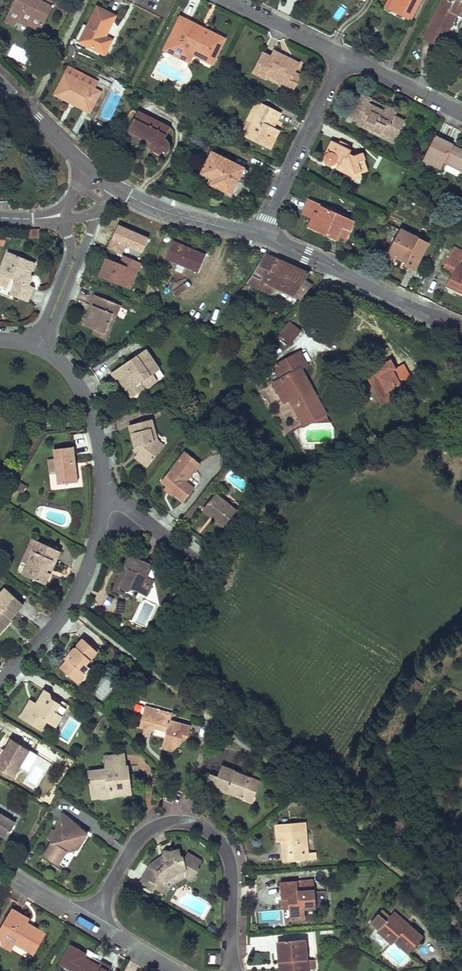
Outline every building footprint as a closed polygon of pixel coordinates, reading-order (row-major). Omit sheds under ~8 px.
[(10,13),(18,17),(26,21),(25,23),(39,29),(53,0),(38,0),(37,1),(35,0),(16,0),(10,13)] [(394,0),(389,0),(385,8),(389,11),(394,0)] [(389,11),(410,21),(420,0),(394,0),(389,11)] [(423,39),(440,48),(446,36),(442,33),(445,26),(450,29),(457,15),(460,17),(461,13),(461,0),(443,0),(423,39)] [(339,19),(345,9),(340,6),(334,16),(339,19)] [(114,17),(96,8),(86,28),(91,30),(83,45),(104,55),(111,41),(104,37),(114,17)] [(10,13),(5,21),(14,25),(18,17),(10,13)] [(199,28),(180,18),(163,51),(182,60),(187,52),(192,55),(212,65),(224,40),(203,30),(201,35),(197,33),(199,28)] [(91,30),(86,28),(79,42),(83,45),(91,30)] [(300,64),(273,51),(271,57),(262,53),(252,73),(265,80),(267,76),(270,71),(282,77),(280,82),(278,86),(292,93),(297,84),(290,81),(295,73),(300,64)] [(192,55),(187,52),(182,60),(188,63),(192,55)] [(282,77),(270,71),(267,76),(280,82),(282,77)] [(301,76),(295,73),(290,81),(297,84),(301,76)] [(99,92),(64,75),(54,95),(67,102),(69,99),(75,101),(73,105),(89,113),(99,92)] [(370,99),(361,94),(350,116),(358,120),(356,124),(379,135),(381,132),(395,139),(403,122),(394,117),(384,112),(368,104),(370,99)] [(260,103),(256,102),(251,113),(255,115),(260,103)] [(280,113),(260,103),(255,115),(251,113),(246,121),(252,124),(245,138),(269,149),(278,131),(273,128),(268,126),(272,118),(276,120),(280,113)] [(397,112),(387,107),(384,112),(394,117),(397,112)] [(170,128),(137,112),(126,133),(143,142),(144,139),(151,143),(150,146),(150,149),(150,151),(154,157),(160,159),(165,157),(168,154),(170,149),(170,146),(168,142),(164,140),(170,128)] [(276,120),(272,118),(268,126),(273,128),(276,120)] [(395,139),(381,132),(379,135),(393,142),(395,139)] [(435,136),(423,161),(441,169),(444,163),(461,172),(461,151),(456,148),(454,151),(450,149),(452,146),(453,145),(435,136)] [(351,151),(332,141),(324,157),(323,162),(325,165),(329,168),(334,166),(336,164),(339,165),(340,166),(341,164),(347,167),(351,177),(352,180),(363,177),(361,173),(369,170),(362,153),(352,157),(349,155),(351,151)] [(248,171),(212,153),(201,174),(213,180),(210,185),(231,195),(238,182),(241,184),(248,171)] [(347,167),(341,164),(340,166),(339,165),(337,171),(351,177),(347,167)] [(322,207),(308,200),(304,210),(314,215),(312,219),(309,227),(344,243),(353,223),(321,208),(322,207)] [(314,215),(304,210),(302,214),(312,219),(314,215)] [(165,232),(142,222),(139,229),(143,232),(132,258),(138,261),(140,256),(151,261),(155,253),(165,232)] [(38,228),(29,228),(30,237),(38,237),(38,228)] [(428,244),(401,231),(389,254),(406,263),(405,266),(415,271),(428,244)] [(172,234),(165,232),(155,253),(161,256),(172,234)] [(205,256),(174,241),(166,258),(197,273),(205,256)] [(454,247),(452,251),(461,256),(461,251),(454,247)] [(131,289),(141,264),(106,251),(97,276),(131,289)] [(452,251),(443,269),(452,274),(446,287),(455,292),(461,295),(461,266),(460,265),(461,261),(461,256),(452,251)] [(9,252),(0,273),(0,274),(15,280),(19,282),(14,296),(27,302),(31,292),(33,288),(29,286),(26,285),(30,275),(35,263),(9,252)] [(406,263),(389,254),(387,258),(405,266),(406,263)] [(305,281),(309,274),(290,266),(265,255),(246,284),(270,294),(274,286),(303,300),(312,286),(305,281)] [(15,280),(10,294),(14,296),(19,282),(15,280)] [(248,287),(245,285),(239,293),(242,295),(248,287)] [(121,306),(95,295),(91,305),(93,306),(91,311),(89,310),(86,316),(82,325),(93,329),(104,334),(108,324),(112,326),(121,306)] [(279,335),(291,344),(302,329),(289,320),(279,335)] [(91,333),(107,340),(112,326),(108,324),(104,334),(93,329),(91,333)] [(159,370),(146,350),(114,371),(121,382),(132,397),(144,389),(139,383),(159,370)] [(299,353),(280,364),(287,376),(280,380),(274,383),(279,393),(285,390),(291,400),(304,426),(326,414),(316,395),(312,397),(298,371),(302,369),(306,366),(299,353)] [(401,384),(394,371),(397,370),(392,360),(375,369),(380,378),(387,392),(401,384)] [(287,376),(280,364),(273,368),(280,380),(287,376)] [(316,395),(302,369),(298,371),(312,397),(316,395)] [(291,400),(285,390),(279,393),(285,403),(291,400)] [(158,441),(152,420),(131,426),(135,442),(136,448),(139,447),(142,450),(139,454),(152,465),(165,447),(158,441)] [(74,448),(54,451),(59,486),(78,484),(77,470),(74,470),(73,464),(76,464),(74,448)] [(202,464),(186,451),(162,481),(167,485),(171,488),(170,490),(174,493),(186,502),(196,489),(187,482),(202,464)] [(136,458),(149,468),(152,465),(139,454),(136,458)] [(172,495),(174,493),(170,490),(171,488),(167,485),(164,488),(172,495)] [(238,510),(217,494),(204,511),(212,517),(214,514),(217,517),(215,520),(225,527),(238,510)] [(62,551),(34,537),(29,548),(34,550),(28,561),(22,573),(46,585),(51,574),(48,572),(54,560),(57,562),(62,551)] [(24,559),(28,561),(34,550),(29,548),(24,559)] [(150,561),(128,552),(122,565),(126,567),(125,571),(123,570),(119,574),(112,590),(123,594),(125,590),(130,587),(137,590),(142,592),(149,576),(145,575),(150,561)] [(48,572),(51,574),(54,569),(57,562),(54,560),(48,572)] [(118,569),(116,573),(119,574),(123,570),(125,571),(126,567),(122,565),(120,564),(118,569)] [(146,593),(152,578),(149,576),(142,592),(146,593)] [(133,599),(137,590),(130,587),(125,590),(123,594),(133,599)] [(5,588),(0,594),(0,631),(7,624),(4,622),(9,616),(11,617),(23,603),(5,588)] [(98,650),(84,637),(70,654),(73,657),(71,659),(67,660),(60,668),(76,681),(83,672),(86,675),(91,669),(92,665),(88,662),(98,650)] [(83,672),(76,681),(79,683),(86,675),(83,672)] [(51,691),(45,688),(39,698),(43,701),(41,705),(36,702),(31,699),(21,715),(43,728),(49,718),(56,723),(62,714),(58,712),(56,707),(60,702),(51,697),(51,691)] [(60,702),(62,698),(51,691),(51,697),(60,702)] [(173,715),(150,709),(148,715),(143,713),(139,727),(144,729),(148,730),(154,731),(155,727),(167,731),(162,748),(172,751),(175,742),(180,744),(183,735),(188,737),(191,727),(171,721),(173,715)] [(31,750),(12,738),(6,748),(5,749),(6,750),(2,756),(1,755),(0,756),(0,769),(13,777),(31,750)] [(106,758),(108,769),(127,767),(126,755),(106,758)] [(132,781),(130,766),(127,767),(108,769),(96,771),(97,779),(90,780),(92,794),(102,793),(102,798),(115,796),(114,791),(118,786),(122,790),(130,789),(129,781),(132,781)] [(218,777),(211,774),(207,784),(227,793),(228,792),(243,798),(245,794),(255,798),(259,786),(249,782),(251,778),(236,773),(236,772),(222,767),(218,777)] [(97,779),(96,771),(89,771),(90,780),(97,779)] [(133,794),(133,788),(130,789),(122,790),(118,786),(114,791),(115,796),(133,794)] [(255,798),(245,794),(243,798),(253,802),(255,798)] [(8,839),(18,824),(0,812),(0,834),(8,839)] [(56,830),(53,828),(52,830),(58,833),(61,828),(65,821),(74,827),(87,834),(74,822),(62,812),(56,830)] [(52,830),(47,838),(53,841),(52,843),(66,851),(71,843),(78,848),(87,834),(74,827),(65,821),(61,828),(58,833),(52,830)] [(306,822),(275,825),(277,843),(282,843),(288,842),(290,862),(310,860),(306,822)] [(150,866),(144,877),(156,885),(154,888),(165,895),(171,885),(168,880),(172,877),(172,876),(175,874),(176,875),(181,872),(184,877),(190,881),(197,870),(195,868),(199,862),(186,854),(183,859),(178,857),(175,849),(167,848),(165,847),(164,848),(163,848),(162,849),(162,850),(161,851),(161,852),(161,853),(165,856),(162,860),(160,859),(157,864),(155,864),(150,866)] [(165,856),(161,853),(155,864),(157,864),(160,859),(162,860),(165,856)] [(171,885),(184,877),(181,872),(176,875),(175,874),(172,876),(172,877),(168,880),(171,885)] [(156,885),(144,877),(140,883),(152,891),(154,888),(156,885)] [(314,880),(297,881),(298,892),(315,890),(314,880)] [(297,881),(280,882),(281,900),(288,899),(293,899),(294,904),(289,904),(290,918),(305,917),(305,910),(316,910),(315,890),(298,892),(297,881)] [(12,909),(0,930),(0,935),(5,938),(3,942),(14,948),(16,944),(34,955),(46,935),(28,924),(18,918),(20,914),(12,909)] [(389,917),(381,910),(378,914),(386,921),(389,917)] [(408,925),(394,912),(391,915),(405,928),(408,925)] [(26,918),(20,914),(18,918),(28,924),(30,921),(26,918)] [(422,938),(408,925),(405,928),(391,915),(389,917),(386,921),(378,914),(371,922),(378,929),(376,931),(391,944),(394,941),(408,954),(412,949),(422,938)] [(277,942),(279,963),(283,963),(284,970),(308,970),(305,940),(277,942)] [(14,948),(3,942),(1,945),(12,952),(14,948)] [(71,945),(60,965),(71,970),(106,970),(99,967),(84,958),(86,954),(71,945)] [(106,970),(110,970),(111,968),(102,963),(99,967),(106,970)]
